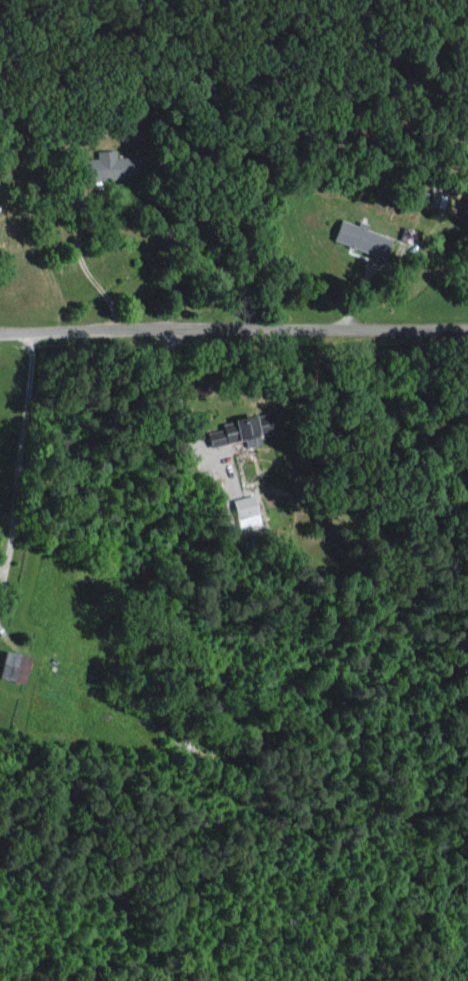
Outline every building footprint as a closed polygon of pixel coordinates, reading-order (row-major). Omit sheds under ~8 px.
[(362,228),(365,221),(355,218),(354,222),(335,217),(328,239),(380,255),(386,235),(362,228)] [(241,437),(242,444),(257,442),(256,433),(272,430),(268,410),(216,419),(218,428),(203,431),(205,444),(241,437)] [(230,497),(238,531),(260,527),(252,492),(230,497)] [(18,682),(25,655),(0,648),(0,649),(0,677),(18,682)]
